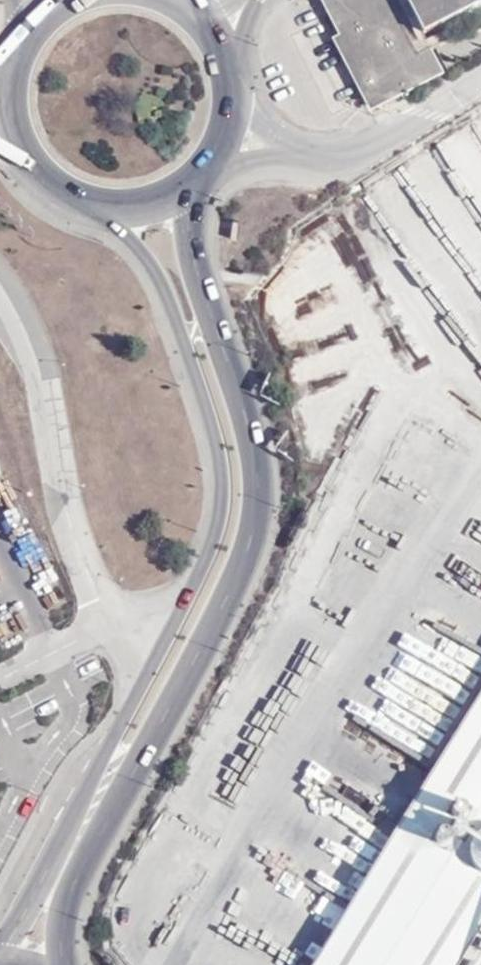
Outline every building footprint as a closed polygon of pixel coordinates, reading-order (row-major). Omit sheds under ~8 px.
[(340,0),(312,0),(319,14),(341,2),(340,0)] [(341,2),(319,14),(370,110),(433,77),(415,40),(480,4),(480,0),(340,0),(341,2)] [(312,964),(460,964),(480,930),(480,686),(312,964)]
